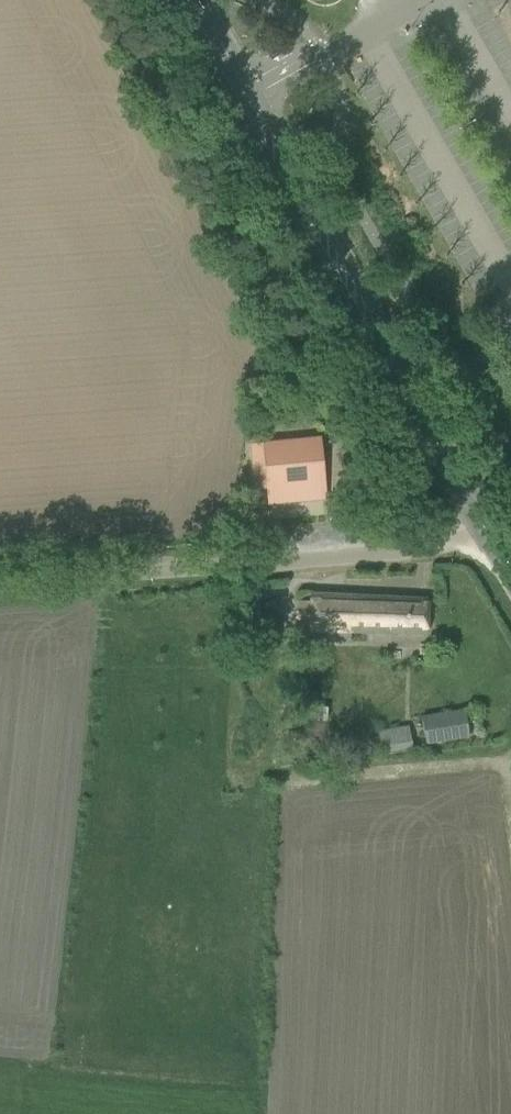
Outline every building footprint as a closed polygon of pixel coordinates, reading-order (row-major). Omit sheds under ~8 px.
[(269,502),(325,497),(319,436),(250,443),(255,488),(268,487),(269,502)] [(350,640),(350,632),(426,631),(426,598),(311,592),(310,601),(296,600),(294,616),(309,617),(308,630),(315,631),(315,640),(350,640)] [(422,715),(427,742),(469,735),(464,708),(422,715)] [(409,724),(378,730),(382,751),(413,745),(409,724)]
